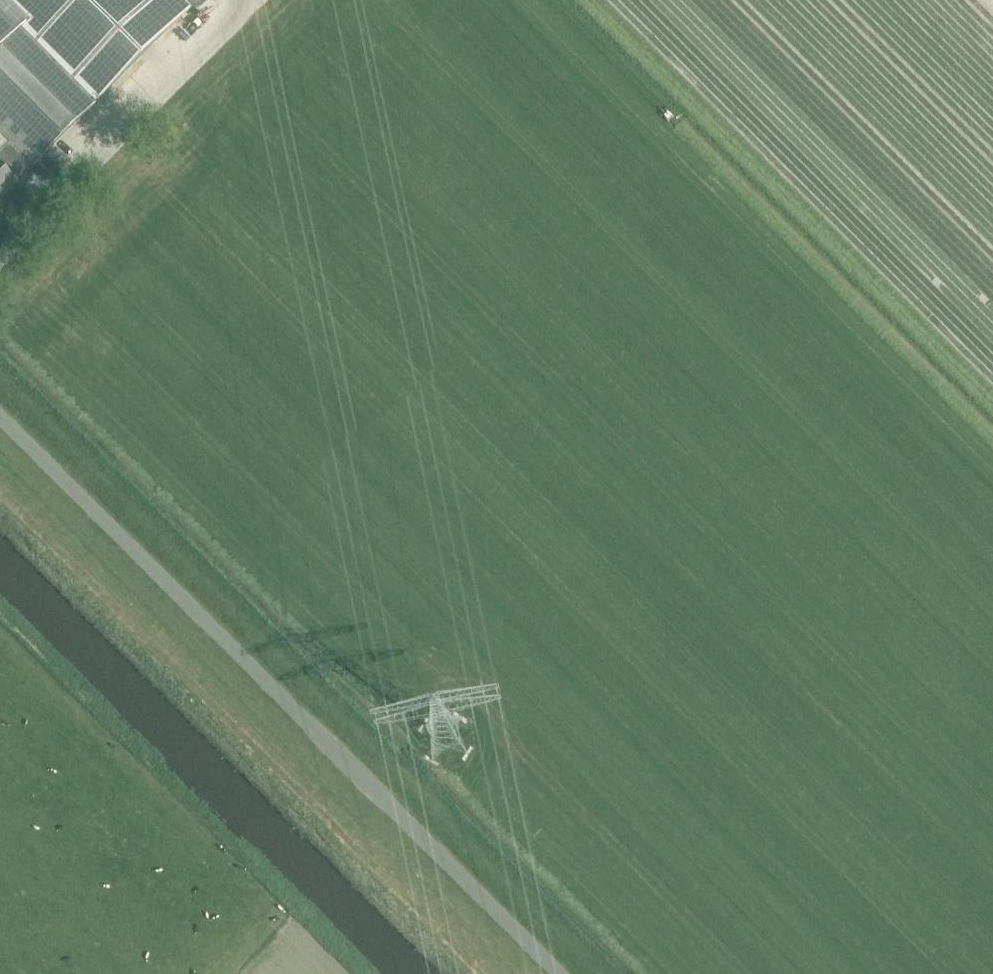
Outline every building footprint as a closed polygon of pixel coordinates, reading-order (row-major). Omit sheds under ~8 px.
[(8,143),(0,151),(0,198),(14,184),(15,185),(16,183),(14,181),(30,164),(32,167),(102,97),(189,10),(179,0),(0,0),(0,135),(8,143)]
